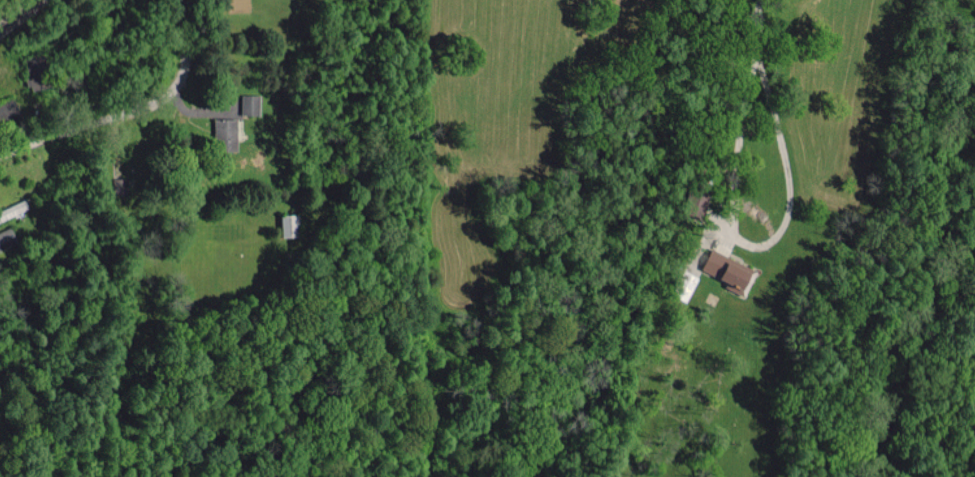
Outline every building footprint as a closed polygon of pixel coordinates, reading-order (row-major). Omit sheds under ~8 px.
[(260,94),(242,94),(242,114),(260,115),(260,94)] [(22,115),(16,98),(0,104),(0,123),(22,115)] [(238,118),(215,118),(216,151),(238,151),(238,118)] [(24,199),(0,210),(0,217),(1,220),(28,207),(24,199)] [(283,237),(299,236),(299,214),(283,215),(283,237)] [(11,227),(0,231),(0,248),(16,242),(11,227)] [(729,280),(727,288),(746,294),(756,265),(704,249),(698,270),(729,280)]
